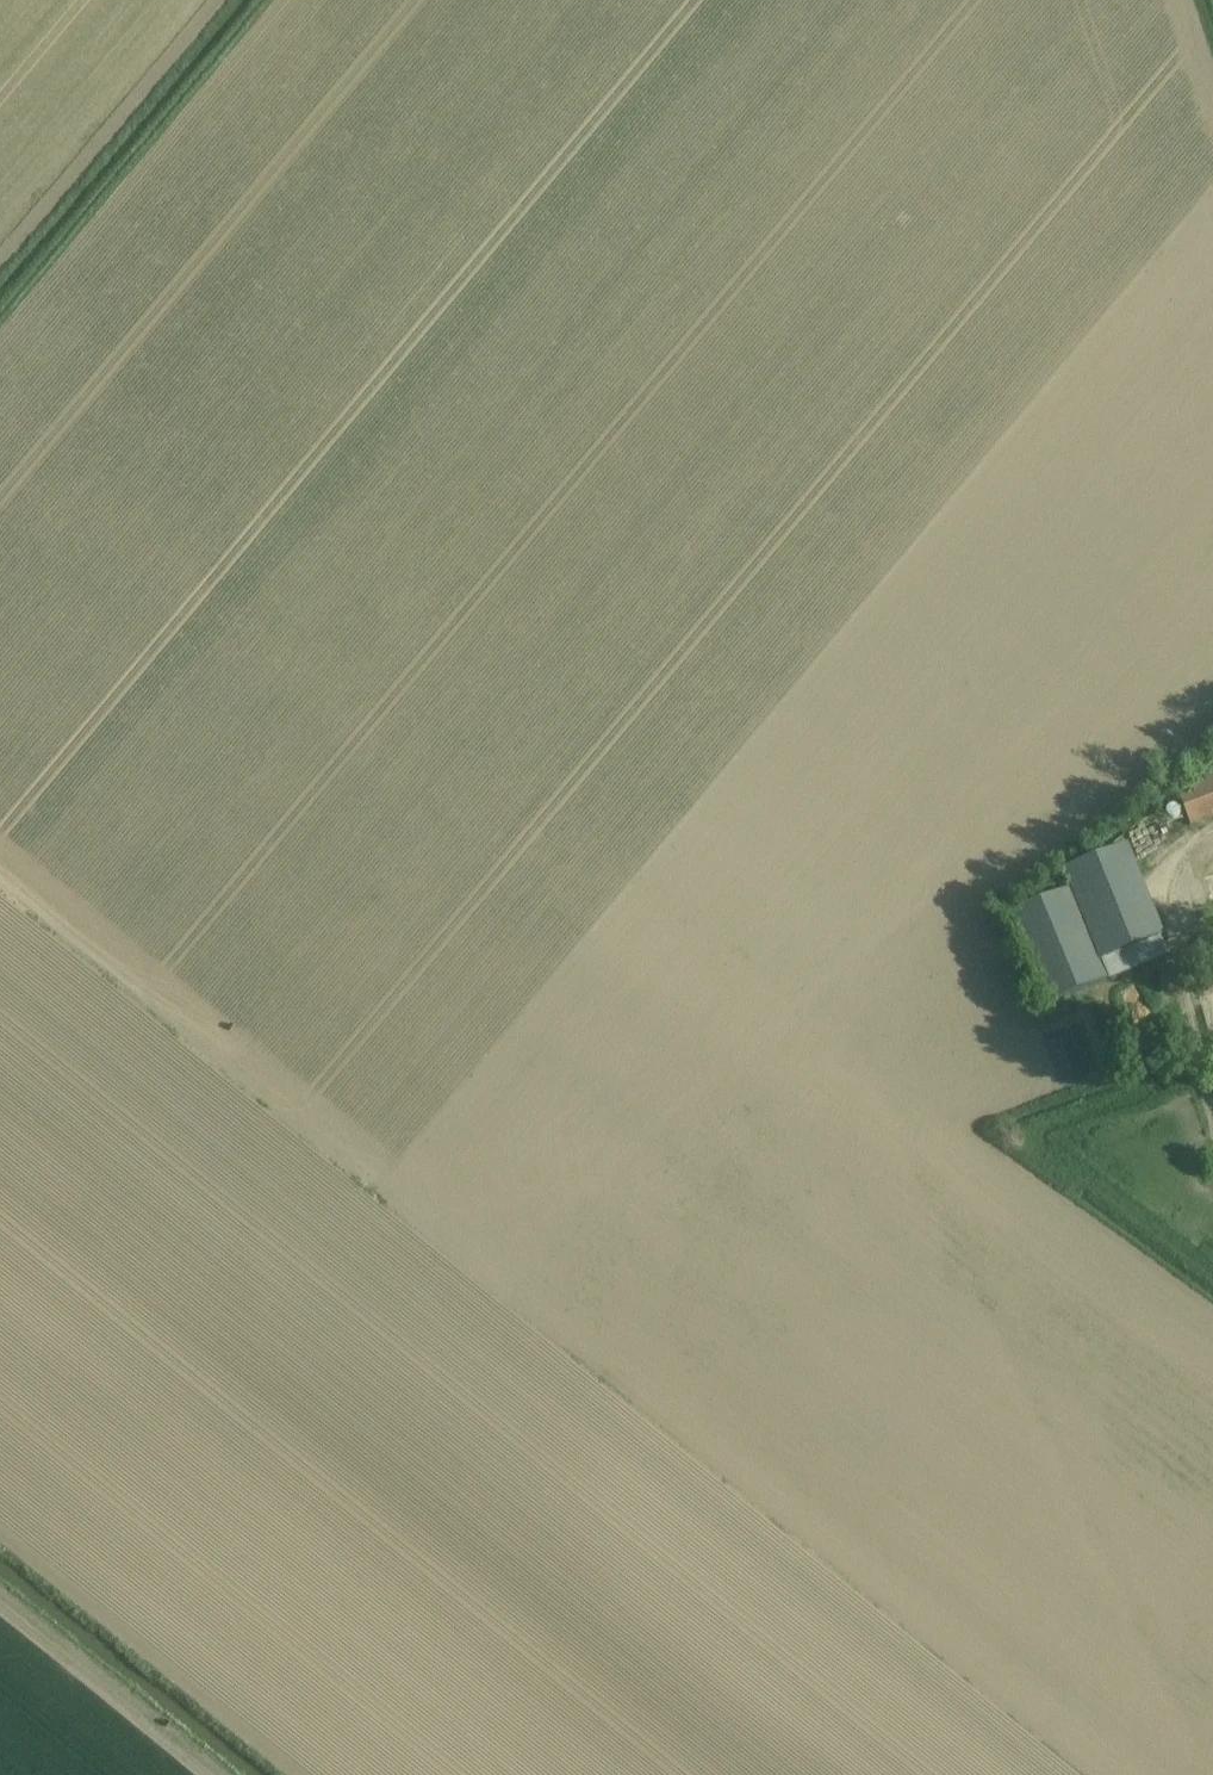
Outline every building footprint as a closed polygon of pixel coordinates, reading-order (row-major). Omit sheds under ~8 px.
[(1177,790),(1191,827),(1212,818),(1212,777),(1177,790)] [(1109,983),(1168,959),(1161,941),(1165,939),(1127,846),(1063,873),(1069,891),(1005,915),(1044,1007),(1108,981),(1109,983)] [(1203,960),(1208,975),(1204,976),(1211,997),(1212,996),(1212,957),(1203,960)]
